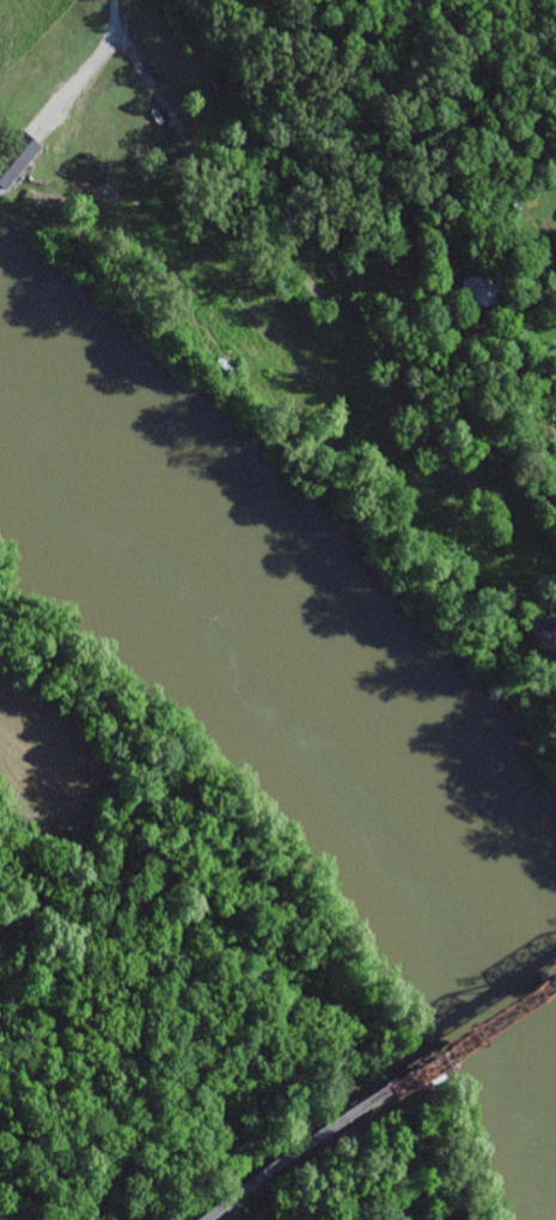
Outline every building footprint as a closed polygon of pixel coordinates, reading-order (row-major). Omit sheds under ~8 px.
[(37,148),(19,131),(0,151),(0,188),(37,148)] [(461,279),(464,292),(469,291),(472,308),(493,304),(492,297),(481,298),(477,277),(461,279)]
